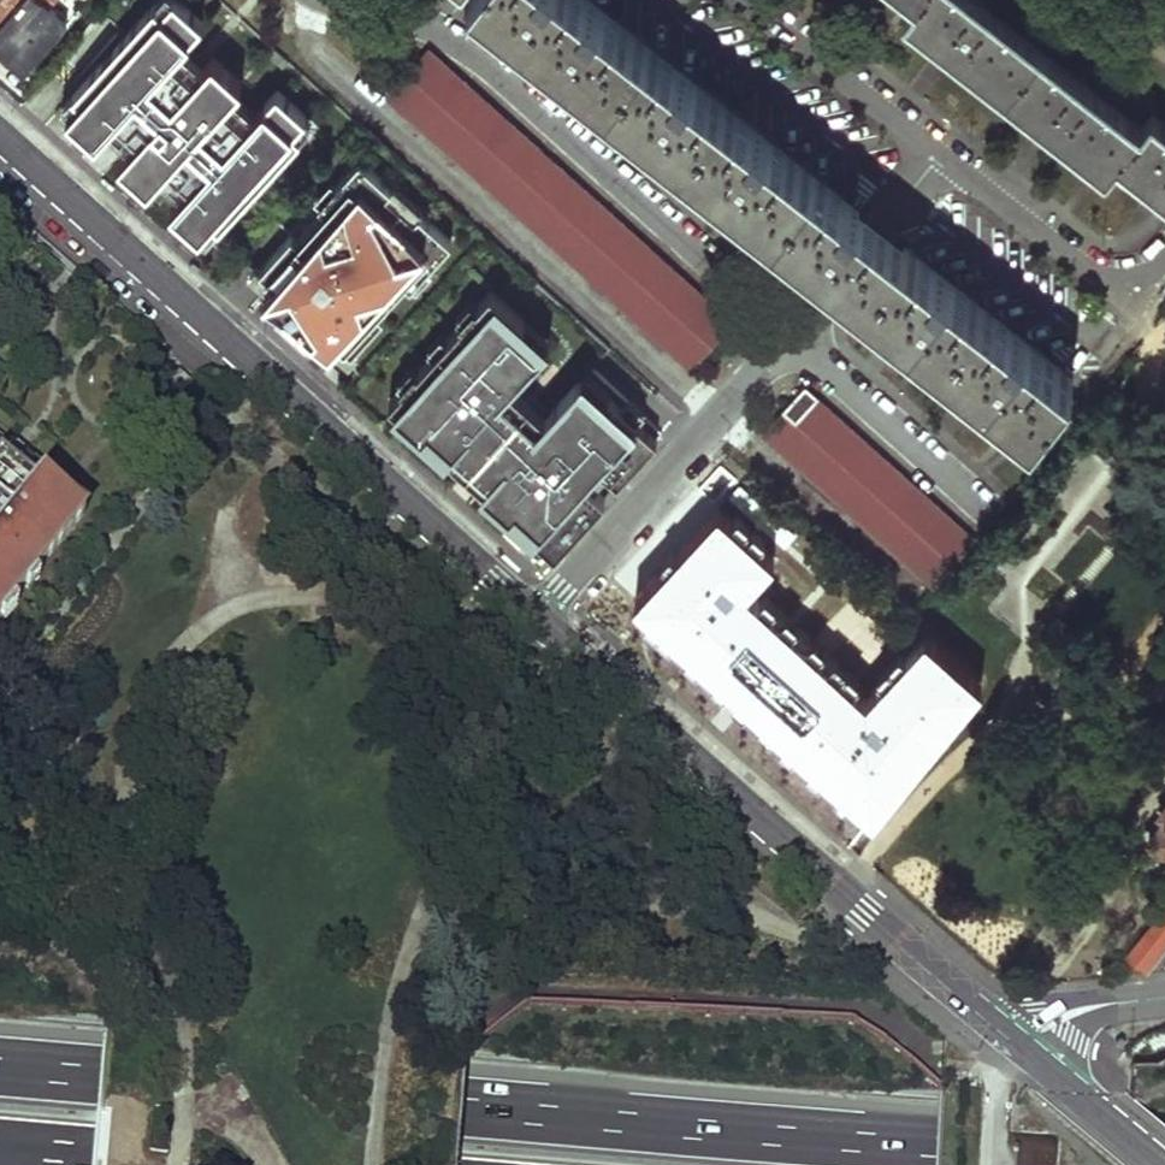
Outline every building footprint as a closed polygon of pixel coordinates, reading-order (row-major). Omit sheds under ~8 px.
[(2,48),(8,42),(30,61),(68,19),(46,0),(0,0),(0,47),(2,48)] [(71,112),(97,135),(108,123),(116,114),(139,135),(131,144),(120,156),(149,182),(160,170),(168,161),(191,182),(182,191),(172,203),(200,229),(213,216),(223,225),(304,135),(295,126),(307,113),(281,90),(258,115),(250,124),(227,103),(235,94),(246,82),(217,56),(198,77),(176,56),(207,22),(183,0),(174,0),(166,9),(156,0),(104,57),(74,90),(84,98),(71,112)] [(166,9),(174,0),(156,0),(166,9)] [(630,116),(646,128),(724,190),(819,263),(859,210),(592,0),(482,0),(495,10),(510,23),(538,44),(630,116)] [(913,17),(900,32),(1103,191),(1114,176),(1164,217),(1164,142),(1148,129),(1136,142),(953,0),(891,0),(913,17)] [(2,48),(24,68),(30,61),(8,42),(2,48)] [(389,93),(691,365),(734,318),(430,48),(389,93)] [(74,90),(62,104),(71,112),(84,98),(74,90)] [(235,94),(227,103),(250,124),(258,115),(235,94)] [(307,113),(295,126),(304,135),(317,122),(307,113)] [(108,123),(131,144),(139,135),(116,114),(108,123)] [(168,161),(160,170),(182,191),(191,182),(168,161)] [(424,240),(360,183),(265,288),(329,345),(424,240)] [(819,263),(861,296),(904,244),(859,210),(819,263)] [(223,225),(213,216),(200,229),(210,239),(223,225)] [(861,296),(1030,429),(1072,377),(904,244),(861,296)] [(545,342),(475,278),(378,384),(543,533),(637,429),(576,373),(528,426),(495,397),(545,342)] [(185,397),(194,387),(177,372),(168,382),(185,397)] [(805,384),(780,411),(796,424),(820,398),(805,384)] [(796,424),(780,411),(762,431),(933,585),(974,534),(820,398),(796,424)] [(46,501),(54,492),(0,448),(0,463),(46,501)] [(83,516),(54,492),(46,501),(0,463),(0,617),(83,516)] [(703,472),(653,525),(688,558),(738,505),(703,472)] [(640,633),(692,579),(648,537),(597,591),(640,633)] [(672,657),(716,691),(776,615),(732,581),(672,657)] [(735,714),(783,751),(837,684),(788,646),(735,714)] [(838,813),(892,757),(849,715),(795,772),(838,813)] [(1156,826),(1149,834),(1164,848),(1164,804),(1151,821),(1156,826)] [(1130,951),(1143,962),(1164,935),(1164,907),(1130,951)]
